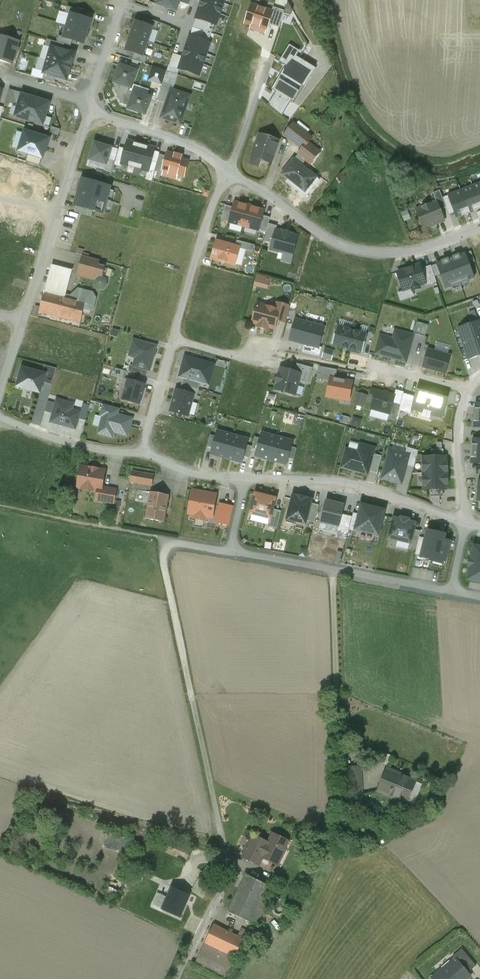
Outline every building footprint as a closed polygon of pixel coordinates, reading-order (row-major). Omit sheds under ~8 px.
[(156,4),(177,11),(180,2),(180,0),(158,0),(156,4)] [(220,14),(223,3),(213,0),(202,0),(200,7),(220,14)] [(252,5),(246,23),(267,30),(268,24),(273,11),(272,11),(252,5)] [(216,25),(220,14),(200,7),(196,18),(214,25),(216,25)] [(273,7),(272,11),(273,11),(268,24),(279,28),(285,11),(273,7)] [(87,32),(91,19),(80,16),(71,14),(70,18),(68,18),(66,25),(87,32)] [(146,18),(144,24),(152,27),(152,28),(157,30),(159,22),(146,18)] [(196,18),(193,27),(211,33),(214,25),(196,18)] [(152,28),(152,27),(144,24),(136,22),(131,36),(149,42),(151,35),(150,34),(152,28)] [(84,44),(87,32),(66,25),(64,33),(65,33),(64,37),(64,38),(73,41),(84,44)] [(193,27),(190,36),(208,43),(211,33),(193,27)] [(0,36),(0,60),(12,64),(19,41),(0,36)] [(146,49),(149,42),(131,36),(127,50),(134,53),(142,56),(143,55),(145,49),(146,49)] [(190,36),(187,47),(206,54),(210,43),(208,43),(190,36)] [(304,87),(316,68),(297,56),(300,51),(289,45),(279,62),(286,66),(272,89),(276,92),(291,101),(293,102),(302,86),(304,87)] [(75,54),(52,47),(48,60),(71,67),(75,54)] [(183,58),(203,64),(206,54),(187,47),(183,57),(183,58)] [(142,56),(134,53),(132,59),(145,64),(148,57),(143,55),(142,56)] [(183,58),(183,57),(173,54),(167,71),(178,75),(180,69),(179,69),(183,58)] [(203,64),(183,58),(179,69),(180,69),(199,75),(203,64)] [(71,67),(48,60),(44,73),(67,80),(71,67)] [(137,71),(120,66),(115,82),(117,82),(130,87),(131,87),(137,71)] [(165,72),(154,69),(150,80),(161,84),(165,72)] [(121,104),(130,107),(134,94),(128,92),(130,87),(117,82),(114,90),(121,104)] [(157,101),(166,104),(171,90),(172,90),(173,87),(163,84),(157,101)] [(166,104),(165,107),(167,107),(164,118),(180,124),(190,96),(172,90),(171,90),(166,104)] [(150,98),(134,92),(134,94),(130,107),(129,108),(145,114),(150,98)] [(291,101),(276,92),(269,104),(283,115),(291,101)] [(30,120),(36,99),(22,95),(16,116),(30,120)] [(49,103),(36,99),(30,120),(43,124),(49,103)] [(323,147),(293,124),(285,134),(303,148),(305,145),(317,155),(323,147)] [(25,132),(20,151),(28,154),(43,158),(49,139),(25,132)] [(260,134),(253,158),(272,164),(280,141),(260,134)] [(122,163),(135,167),(142,144),(128,140),(125,149),(121,163),(122,163)] [(95,143),(90,160),(107,165),(111,148),(95,143)] [(142,144),(135,167),(149,171),(155,151),(156,148),(142,144)] [(317,155),(305,145),(303,148),(298,153),(306,159),(311,163),(317,155)] [(121,167),(122,163),(121,163),(125,149),(120,147),(115,165),(121,167)] [(160,153),(155,151),(149,171),(154,172),(160,153)] [(184,176),(188,162),(181,160),(182,156),(175,154),(175,155),(168,153),(163,170),(170,172),(169,174),(177,176),(177,174),(184,176)] [(298,153),(283,173),(305,191),(316,177),(301,166),(306,159),(298,153)] [(43,158),(28,154),(26,161),(40,166),(43,158)] [(93,211),(104,214),(111,186),(82,179),(75,206),(76,206),(93,211)] [(473,186),(448,195),(457,217),(479,209),(479,206),(473,186)] [(436,201),(416,209),(424,228),(444,220),(436,201)] [(233,207),(230,222),(244,226),(250,206),(246,205),(246,206),(235,202),(233,207)] [(222,220),(230,222),(233,207),(226,205),(222,220)] [(93,211),(76,206),(75,212),(91,216),(93,211)] [(250,206),(244,226),(258,230),(263,215),(264,210),(253,207),(250,206)] [(263,215),(258,230),(266,232),(270,218),(263,215)] [(275,236),(273,243),(271,249),(283,252),(292,255),(297,236),(290,235),(291,233),(283,231),(283,232),(276,231),(275,236)] [(264,241),(273,243),(275,236),(266,234),(264,241)] [(238,248),(217,242),(213,257),(234,263),(238,248)] [(471,251),(465,253),(469,264),(475,262),(471,251)] [(292,255),(283,252),(281,260),(291,263),(293,255),(292,255)] [(437,263),(437,264),(441,275),(446,288),(474,278),(469,264),(465,253),(459,255),(459,254),(442,260),(442,261),(437,263)] [(100,260),(82,255),(77,274),(94,279),(97,276),(103,275),(105,268),(98,266),(100,260)] [(437,264),(431,266),(435,277),(441,275),(437,264)] [(72,270),(52,265),(45,292),(65,297),(72,270)] [(426,283),(421,269),(419,265),(397,272),(404,290),(412,287),(413,290),(420,288),(419,285),(425,283),(426,283)] [(431,265),(421,269),(426,283),(425,283),(426,286),(437,282),(435,277),(431,266),(431,265)] [(102,277),(98,277),(95,281),(95,285),(99,288),(103,288),(106,284),(106,280),(102,277)] [(262,277),(260,284),(268,286),(270,279),(262,277)] [(92,293),(79,290),(78,294),(72,297),(72,299),(86,302),(85,304),(93,306),(95,298),(92,293)] [(65,297),(45,292),(41,307),(40,312),(80,323),(85,304),(86,302),(72,299),(65,297)] [(277,320),(279,321),(283,305),(278,303),(276,309),(267,306),(266,307),(266,308),(257,306),(257,308),(254,309),(253,315),(254,317),(253,321),(253,322),(260,324),(259,325),(267,327),(267,326),(274,327),(274,328),(275,328),(275,327),(277,320)] [(35,305),(32,316),(38,318),(40,312),(41,307),(35,305)] [(283,305),(279,321),(286,323),(290,307),(283,305)] [(469,312),(473,324),(479,322),(475,310),(469,312)] [(291,339),(319,347),(324,327),(296,319),(291,339)] [(462,339),(479,333),(479,323),(479,321),(479,322),(473,324),(459,328),(462,339)] [(423,323),(417,322),(414,333),(419,335),(423,323)] [(428,325),(423,323),(419,335),(425,337),(428,325)] [(337,325),(332,345),(362,353),(368,333),(337,325)] [(396,330),(393,339),(381,336),(376,353),(406,362),(413,335),(396,330)] [(462,339),(466,348),(479,343),(479,333),(462,339)] [(156,346),(134,340),(131,351),(137,353),(134,366),(150,371),(156,346)] [(466,348),(468,356),(469,359),(479,355),(479,343),(466,348)] [(462,358),(468,356),(466,348),(460,350),(462,358)] [(450,356),(428,350),(423,366),(446,373),(450,356)] [(214,365),(188,358),(186,363),(184,362),(180,376),(184,377),(201,382),(202,382),(204,374),(211,376),(214,365)] [(297,364),(295,372),(300,373),(298,380),(309,383),(313,368),(297,364)] [(44,375),(42,382),(52,385),(56,368),(45,365),(42,374),(44,375)] [(316,378),(330,381),(331,378),(336,379),(337,370),(320,366),(316,378)] [(300,373),(295,372),(282,368),(280,376),(278,375),(276,381),(278,382),(276,390),(294,395),(298,380),(300,373)] [(42,374),(37,373),(37,371),(32,370),(31,371),(23,369),(21,369),(19,378),(20,378),(18,386),(33,390),(34,388),(40,390),(42,382),(44,375),(42,374)] [(184,377),(182,385),(199,390),(201,382),(184,377)] [(331,378),(330,381),(327,396),(341,398),(349,400),(350,396),(352,382),(336,379),(331,378)] [(122,400),(140,405),(146,384),(128,379),(122,400)] [(182,385),(180,391),(194,395),(197,396),(199,390),(182,385)] [(371,409),(389,414),(390,414),(393,402),(394,396),(372,389),(369,400),(373,401),(371,409)] [(180,391),(176,390),(171,411),(188,416),(194,395),(180,391)] [(411,410),(412,410),(423,413),(424,409),(432,411),(431,415),(442,418),(447,399),(438,396),(438,395),(427,392),(427,393),(417,390),(415,396),(411,410)] [(366,395),(358,393),(355,405),(363,407),(366,395)] [(411,414),(412,410),(411,410),(415,396),(403,393),(399,410),(411,414)] [(53,414),(50,422),(76,429),(79,419),(81,412),(66,408),(67,402),(57,399),(56,403),(53,414)] [(53,414),(56,403),(48,401),(45,412),(53,414)] [(391,414),(390,414),(388,419),(396,421),(400,404),(395,402),(391,414)] [(81,412),(79,419),(85,421),(90,406),(83,404),(81,412)] [(101,411),(105,412),(113,414),(115,407),(103,404),(101,411)] [(99,433),(112,437),(114,432),(127,435),(132,419),(113,414),(105,412),(99,433)] [(233,436),(218,431),(217,437),(213,448),(212,454),(227,458),(233,436)] [(277,437),(262,433),(261,439),(258,450),(256,456),(271,460),(277,437)] [(207,447),(213,448),(217,437),(210,435),(207,447)] [(248,440),(233,436),(227,458),(242,463),(244,457),(247,445),(248,440)] [(255,437),(252,447),(252,449),(258,450),(261,439),(255,437)] [(293,442),(277,437),(271,460),(286,464),(288,458),(291,447),(293,442)] [(472,451),(479,451),(479,439),(474,439),(473,444),(472,444),(472,451)] [(368,473),(369,471),(373,454),(375,448),(360,444),(358,452),(347,449),(342,467),(352,470),(352,469),(368,473)] [(252,447),(247,445),(244,457),(249,458),(252,449),(252,447)] [(291,447),(288,458),(294,460),(297,448),(291,447)] [(410,454),(407,466),(414,468),(419,451),(407,448),(406,453),(410,454)] [(390,449),(381,479),(401,484),(407,466),(410,454),(406,453),(390,449)] [(472,451),(471,457),(472,457),(472,463),(479,463),(479,451),(472,451)] [(373,454),(369,471),(377,473),(382,456),(373,454)] [(431,457),(423,457),(424,490),(431,490),(443,489),(446,489),(446,484),(448,484),(447,462),(446,462),(446,457),(443,457),(431,457)] [(98,469),(89,468),(81,467),(79,480),(83,481),(84,482),(83,489),(92,490),(92,489),(97,490),(102,491),(102,487),(105,471),(98,470),(98,469)] [(154,476),(132,472),(130,482),(152,485),(154,476)] [(117,490),(102,487),(102,491),(97,490),(97,491),(96,500),(114,504),(117,490)] [(212,494),(194,491),(194,490),(193,490),(193,491),(189,513),(189,514),(190,514),(195,515),(195,518),(205,520),(206,517),(211,518),(212,518),(212,517),(215,504),(215,503),(214,503),(211,502),(213,495),(213,494),(212,494)] [(168,495),(151,492),(146,519),(163,522),(168,495)] [(251,513),(270,518),(273,509),(275,499),(269,497),(262,495),(256,494),(251,513)] [(293,496),(293,499),(291,499),(285,522),(295,524),(296,521),(305,523),(306,520),(310,503),(311,501),(305,499),(306,498),(299,496),(299,498),(293,496)] [(440,496),(431,496),(431,502),(440,505),(440,496)] [(331,498),(330,501),(326,501),(321,523),(339,527),(342,514),(344,505),(339,504),(340,500),(331,498)] [(310,503),(306,520),(315,523),(319,505),(310,503)] [(220,504),(216,522),(228,524),(232,507),(220,504)] [(360,514),(357,530),(378,535),(383,510),(362,505),(360,514)] [(270,518),(268,526),(277,529),(281,511),(273,509),(270,518)] [(357,530),(360,514),(353,513),(352,517),(349,530),(356,532),(357,530)] [(349,530),(352,517),(342,514),(339,527),(338,531),(349,533),(349,530)] [(389,538),(410,543),(414,529),(415,523),(408,522),(409,520),(401,518),(401,520),(394,518),(389,538)] [(410,543),(409,546),(416,548),(419,537),(421,531),(414,529),(410,543)] [(425,538),(421,556),(421,557),(431,559),(431,561),(445,564),(450,541),(444,540),(445,534),(427,530),(425,538)] [(419,537),(416,548),(415,554),(421,556),(425,538),(419,537)] [(475,546),(474,545),(474,546),(474,547),(471,559),(470,559),(468,566),(470,566),(468,579),(467,579),(467,580),(468,580),(479,582),(479,547),(475,546)] [(437,572),(425,569),(424,574),(420,573),(421,570),(418,570),(416,576),(435,580),(437,572)] [(360,767),(346,768),(348,807),(361,806),(361,795),(360,767)] [(416,780),(387,769),(378,791),(407,803),(416,780)] [(288,841),(273,834),(269,842),(270,842),(269,844),(282,850),(284,849),(288,841)] [(269,842),(254,835),(243,858),(258,865),(264,854),(277,861),(282,850),(269,844),(270,842),(269,842)] [(136,843),(115,837),(112,848),(133,854),(136,843)] [(190,850),(176,844),(172,853),(186,859),(190,850)] [(269,886),(246,875),(228,912),(257,925),(263,913),(257,910),(269,886)] [(210,886),(200,880),(192,891),(202,898),(210,886)] [(181,892),(173,888),(168,898),(163,909),(163,910),(179,917),(189,895),(188,895),(188,896),(181,893),(181,892)] [(161,895),(159,894),(154,905),(163,909),(168,898),(163,896),(163,895),(162,894),(161,895)] [(244,939),(213,925),(195,964),(225,978),(244,939)] [(476,966),(462,949),(453,956),(455,959),(456,958),(468,973),(476,966)] [(443,969),(445,971),(436,978),(466,978),(470,975),(468,973),(456,958),(455,959),(443,969)]
